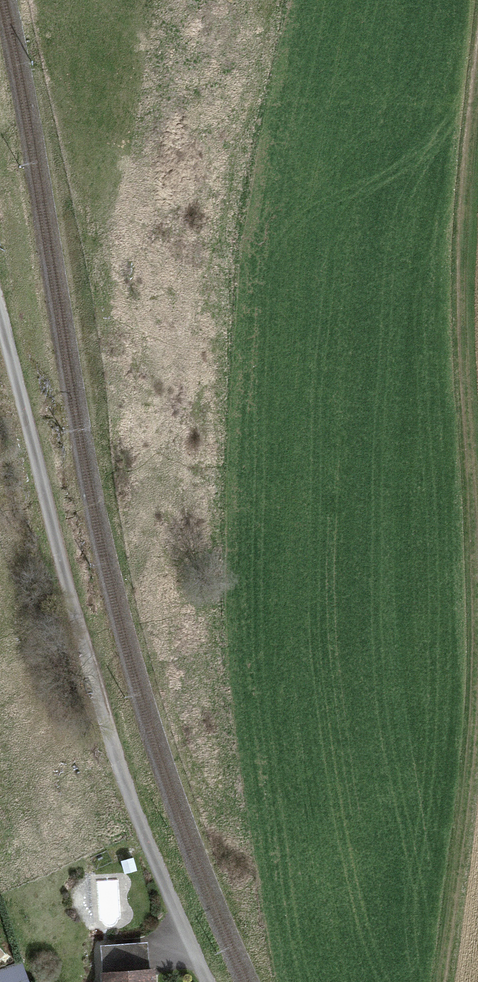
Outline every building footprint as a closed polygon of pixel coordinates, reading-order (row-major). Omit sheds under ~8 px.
[(141,945),(99,946),(100,981),(153,981),(153,970),(142,970),(141,945)]
